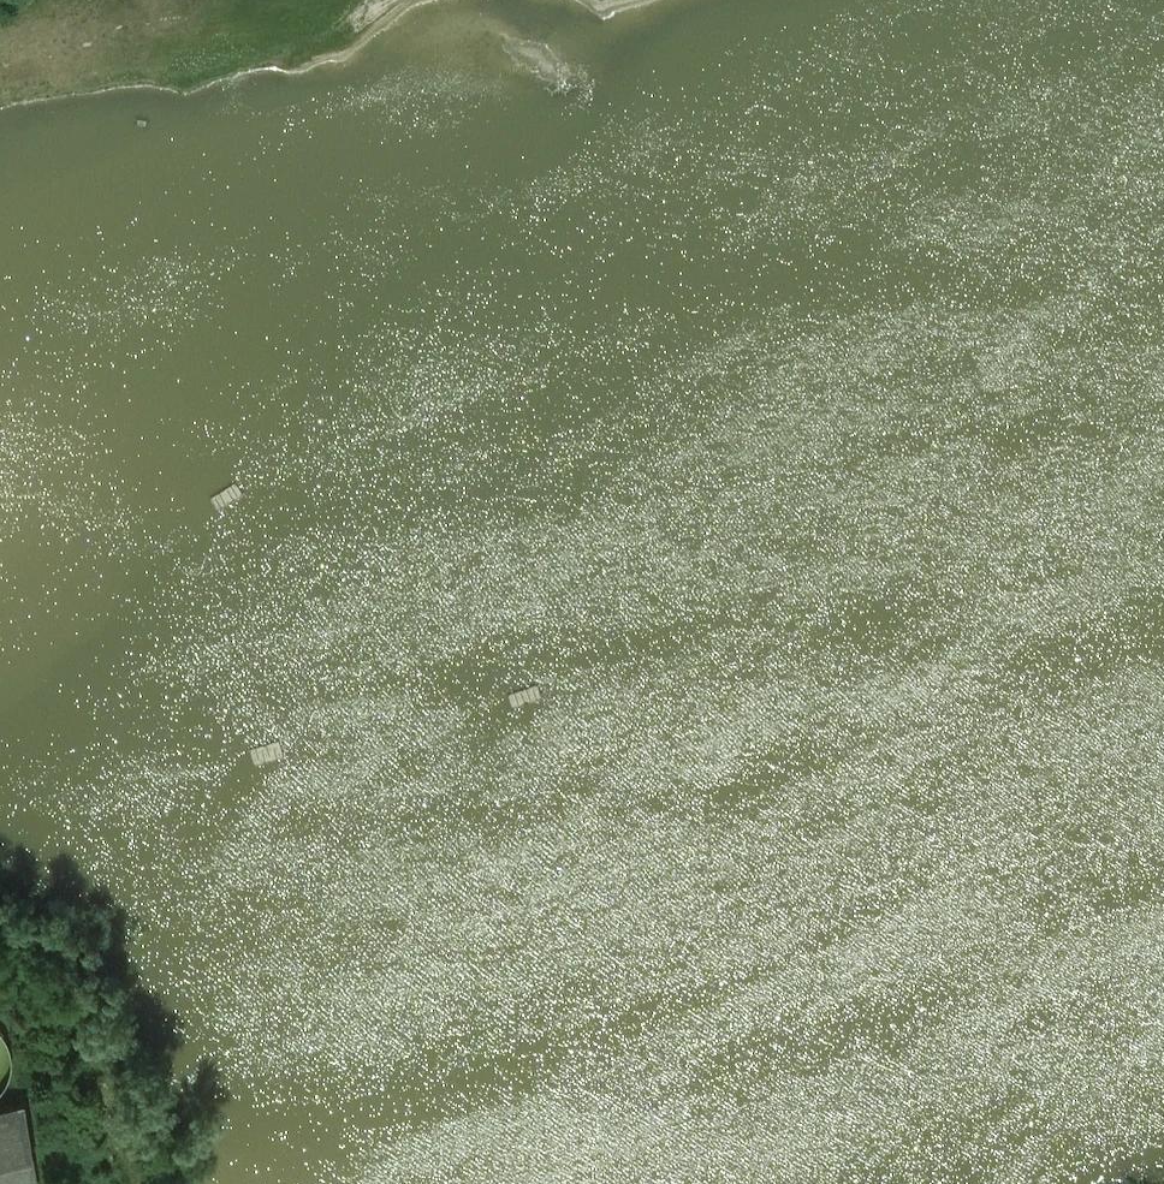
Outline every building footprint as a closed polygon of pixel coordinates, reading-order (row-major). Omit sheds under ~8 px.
[(5,1084),(11,1069),(12,1052),(6,1037),(0,1029),(0,1090),(5,1084)] [(0,1106),(0,1163),(34,1158),(25,1102),(0,1106)] [(34,1158),(0,1163),(0,1183),(38,1183),(34,1158)]
